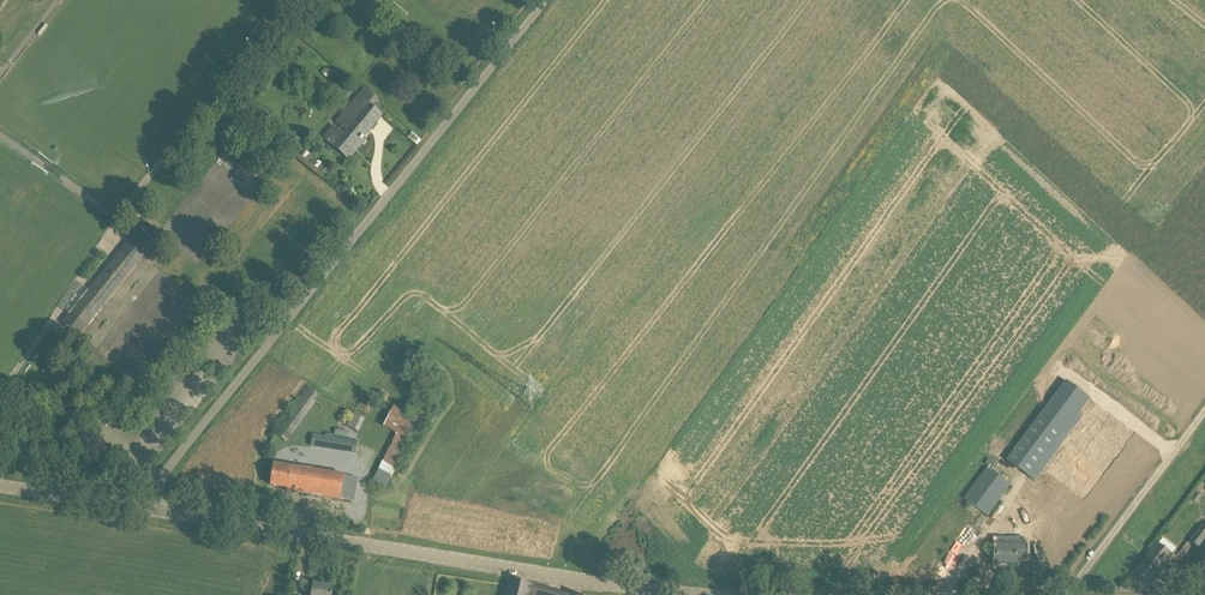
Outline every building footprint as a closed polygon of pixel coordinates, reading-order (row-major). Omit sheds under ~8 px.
[(403,43),(396,38),(390,46),(396,52),(403,43)] [(361,98),(339,124),(345,130),(342,133),(336,128),(326,140),(347,158),(382,116),(361,98)] [(157,230),(146,221),(142,226),(142,227),(152,236),(153,235),(157,230)] [(153,246),(136,232),(134,235),(63,323),(80,337),(153,246)] [(81,367),(82,366),(77,362),(76,363),(73,367),(78,370),(81,367)] [(1101,379),(1086,367),(1080,375),(1096,387),(1101,379)] [(1081,416),(1078,413),(1090,398),(1066,380),(1006,460),(1033,480),(1081,416)] [(319,395),(308,387),(274,432),(285,441),(319,395)] [(419,421),(393,406),(383,426),(396,434),(372,482),(385,488),(419,421)] [(365,419),(353,413),(347,426),(359,432),(365,419)] [(358,441),(335,438),(335,435),(326,433),(323,448),(356,454),(358,441)] [(341,499),(345,476),(274,465),(271,486),(288,488),(288,491),(341,499)] [(1009,484),(986,467),(963,498),(986,515),(1009,484)] [(1202,527),(1190,542),(1197,548),(1204,538),(1204,530),(1202,527)] [(1025,538),(1011,538),(1004,538),(995,538),(994,549),(997,549),(997,565),(1017,565),(1017,560),(1027,560),(1027,546),(1025,546),(1025,538)] [(1176,559),(1158,544),(1136,573),(1149,582),(1164,564),(1169,568),(1176,559)] [(1191,571),(1204,579),(1204,544),(1191,571)] [(556,592),(510,579),(506,594),(555,594),(556,592)] [(314,585),(312,594),(332,594),(334,588),(314,585)]
